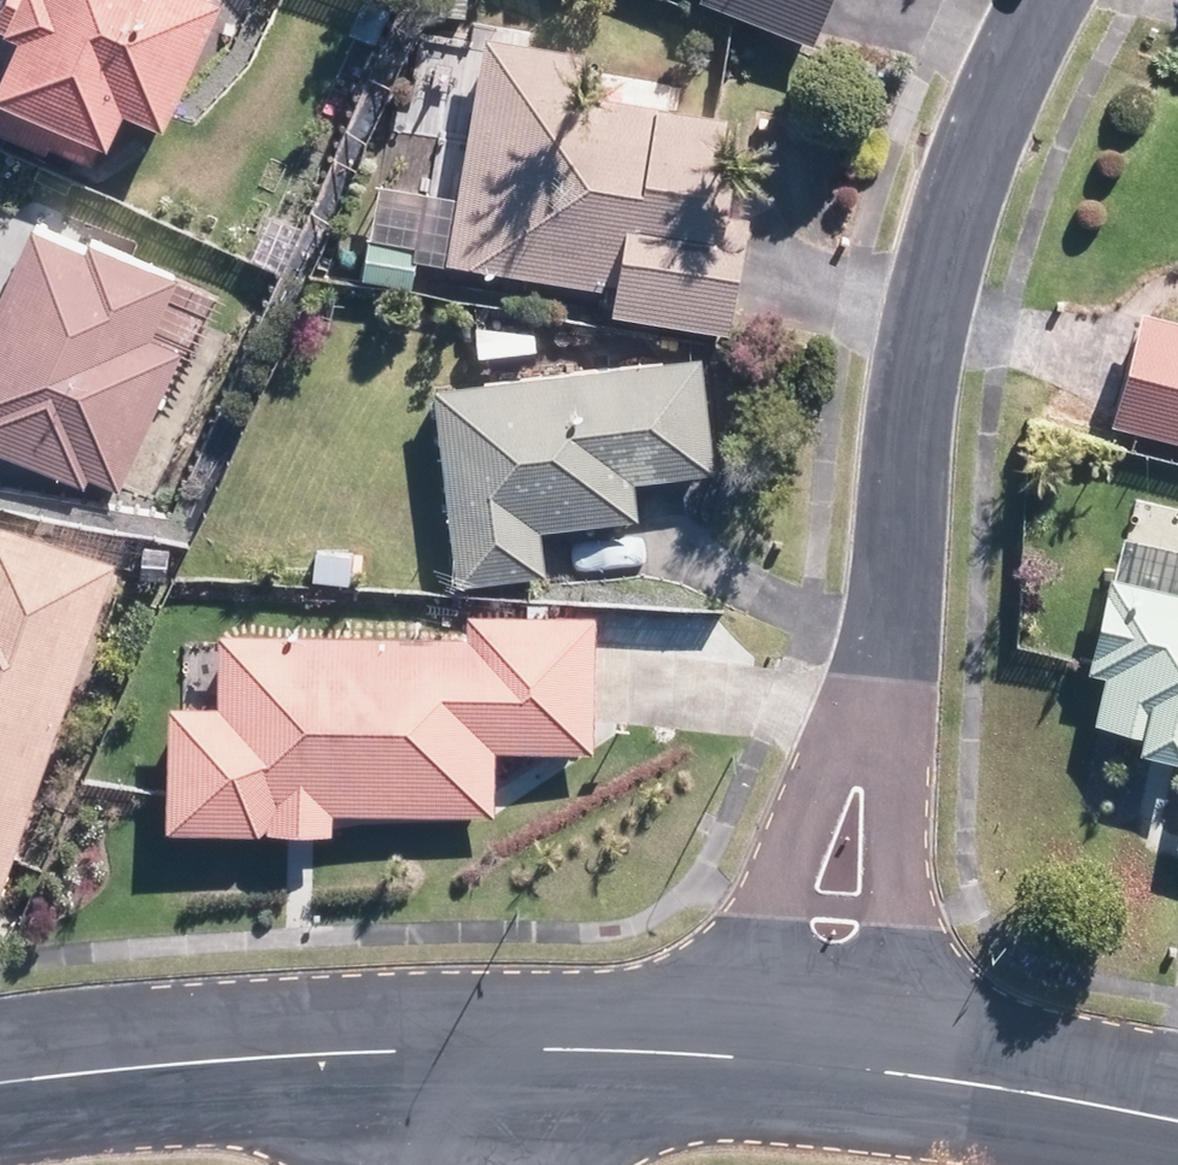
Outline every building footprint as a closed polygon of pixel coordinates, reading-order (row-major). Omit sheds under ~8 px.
[(221,0),(10,0),(0,22),(0,32),(22,42),(0,90),(0,134),(45,155),(49,146),(95,166),(103,148),(112,152),(129,114),(167,131),(227,3),(221,0)] [(820,39),(837,0),(728,0),(820,39)] [(576,46),(486,31),(446,264),(615,293),(610,317),(717,335),(733,242),(702,237),(723,114),(569,88),(576,46)] [(185,352),(156,339),(183,277),(94,237),(90,247),(41,225),(0,316),(0,450),(88,489),(92,479),(122,492),(185,352)] [(1112,423),(1177,439),(1177,313),(1142,304),(1112,423)] [(707,359),(434,388),(455,588),(545,579),(540,529),(629,520),(624,473),(718,463),(707,359)] [(1130,481),(1086,675),(1110,680),(1099,729),(1177,747),(1177,492),(1130,481)] [(121,567),(7,526),(0,524),(0,895),(2,896),(16,857),(25,860),(101,645),(94,643),(121,567)] [(479,636),(213,626),(210,709),(172,707),(168,829),(334,835),(335,812),(496,818),(498,750),(595,753),(600,613),(480,609),(479,636)]
